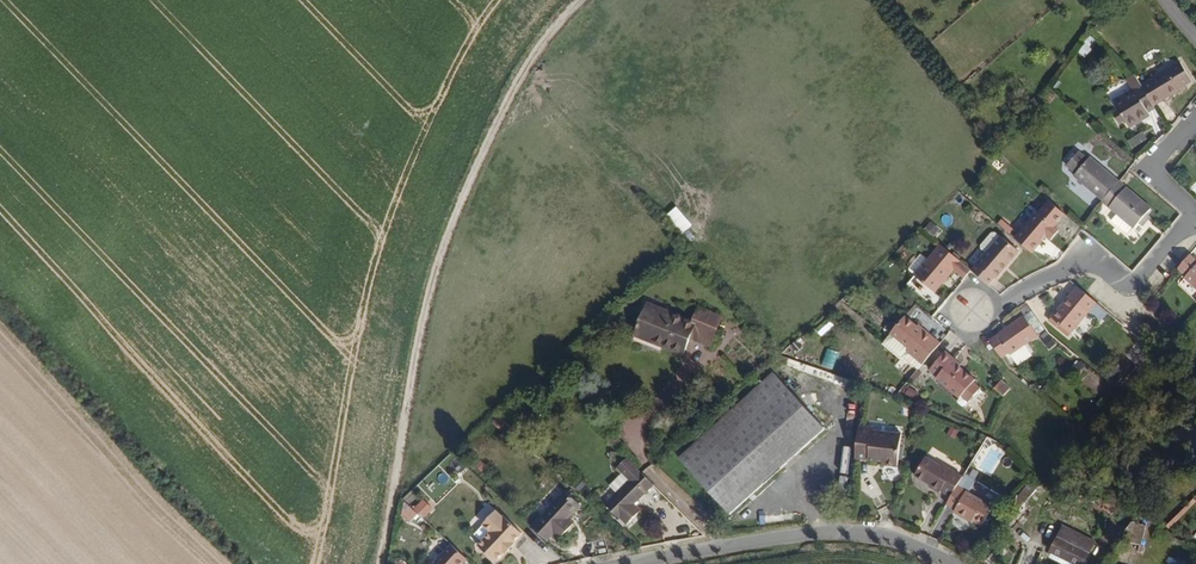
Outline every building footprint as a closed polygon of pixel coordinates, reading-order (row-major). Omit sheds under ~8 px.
[(1181,88),(1169,67),(1143,82),(1156,103),(1181,88)] [(1149,110),(1157,105),(1156,103),(1143,82),(1116,99),(1131,125),(1151,113),(1149,110)] [(1057,94),(1050,88),(1045,94),(1052,100),(1057,94)] [(1120,179),(1090,155),(1089,156),(1080,149),(1068,163),(1077,171),(1075,173),(1104,198),(1120,179)] [(1153,207),(1120,179),(1104,198),(1103,200),(1117,211),(1133,225),(1136,227),(1153,207)] [(1051,237),(1058,229),(1052,224),(1053,223),(1037,209),(1014,236),(1031,250),(1045,233),(1051,237)] [(1133,225),(1117,211),(1112,218),(1128,232),(1133,225)] [(993,280),(1016,254),(998,238),(970,271),(985,285),(991,278),(993,280)] [(930,291),(958,260),(939,243),(912,275),(930,291)] [(1195,265),(1195,256),(1193,253),(1181,267),(1188,273),(1195,265)] [(1188,273),(1186,275),(1195,286),(1195,265),(1188,273)] [(1073,335),(1099,304),(1080,288),(1054,319),(1073,335)] [(709,341),(719,314),(696,305),(691,317),(645,300),(634,331),(683,349),(688,334),(709,341)] [(937,343),(902,315),(888,332),(907,348),(905,351),(920,364),(937,343)] [(1019,357),(1043,337),(1028,318),(996,344),(1009,360),(1016,354),(1019,357)] [(971,382),(955,368),(957,365),(941,352),(926,370),(933,377),(931,379),(956,400),(958,397),(969,383),(971,382)] [(729,509),(822,425),(771,370),(678,454),(729,509)] [(1000,398),(1006,390),(997,382),(990,389),(1000,398)] [(966,403),(977,389),(969,383),(958,397),(966,403)] [(888,464),(894,432),(867,426),(867,424),(853,421),(847,452),(874,457),(874,461),(888,464)] [(944,497),(956,477),(936,465),(934,468),(918,458),(907,475),(923,485),(922,487),(934,494),(935,492),(944,497)] [(635,509),(628,502),(648,484),(635,469),(599,502),(612,517),(614,515),(620,522),(635,509)] [(975,526),(985,509),(961,494),(970,480),(959,473),(956,477),(944,497),(940,504),(950,510),(948,513),(965,523),(966,521),(975,526)] [(1039,504),(1052,488),(1027,479),(1026,480),(1036,488),(1029,496),(1039,504)] [(1029,496),(1036,488),(1026,480),(967,550),(976,558),(1029,496)] [(421,487),(404,496),(408,506),(400,510),(406,524),(419,517),(421,519),(434,512),(421,487)] [(550,536),(566,522),(560,515),(573,504),(559,488),(522,521),(537,537),(544,530),(550,536)] [(504,543),(503,541),(512,533),(497,516),(496,517),(489,509),(475,522),(481,529),(467,541),(483,559),(493,550),(494,551),(504,543)] [(1137,543),(1146,523),(1131,517),(1116,535),(1137,543)] [(1077,563),(1089,537),(1055,522),(1044,549),(1077,563)] [(462,562),(448,546),(443,551),(442,563),(460,563),(462,562)] [(443,551),(430,562),(425,563),(442,563),(443,551)]
